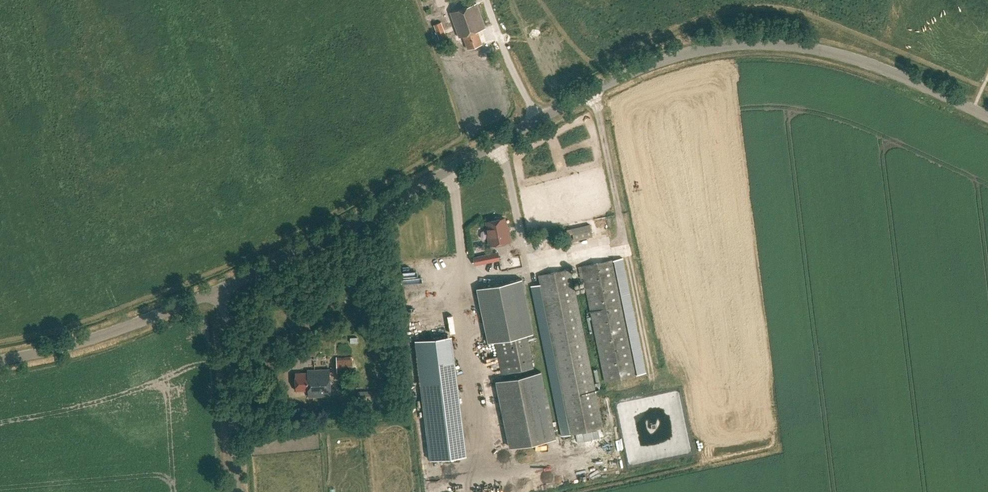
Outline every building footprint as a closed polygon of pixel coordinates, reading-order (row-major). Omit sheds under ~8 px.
[(825,12),(829,0),(793,0),(792,2),(825,12)] [(464,35),(468,49),(482,44),(478,31),(486,28),(477,3),(451,12),(460,36),(464,35)] [(447,36),(442,21),(433,24),(438,39),(447,36)] [(487,228),(491,245),(514,241),(511,226),(509,227),(507,216),(487,220),(488,228),(487,228)] [(579,227),(589,224),(588,219),(578,222),(579,227)] [(473,257),(475,265),(499,260),(498,252),(473,257)] [(582,267),(606,382),(647,374),(623,258),(582,267)] [(542,283),(532,285),(563,436),(604,427),(572,268),(540,275),(542,283)] [(522,279),(477,288),(488,343),(495,341),(527,335),(533,333),(522,279)] [(533,367),(527,335),(495,341),(502,374),(533,367)] [(337,358),(337,373),(352,372),(352,358),(337,358)] [(331,398),(331,370),(307,370),(307,373),(297,374),(297,388),(301,388),(301,391),(308,391),(309,398),(331,398)] [(541,372),(496,381),(510,447),(555,437),(541,372)] [(463,456),(454,384),(421,388),(430,460),(463,456)] [(354,401),(373,400),(373,406),(381,405),(381,400),(395,399),(395,389),(359,391),(359,394),(354,397),(354,401)] [(680,392),(618,403),(629,463),(692,452),(691,443),(687,444),(685,434),(687,434),(683,409),(680,392)]
